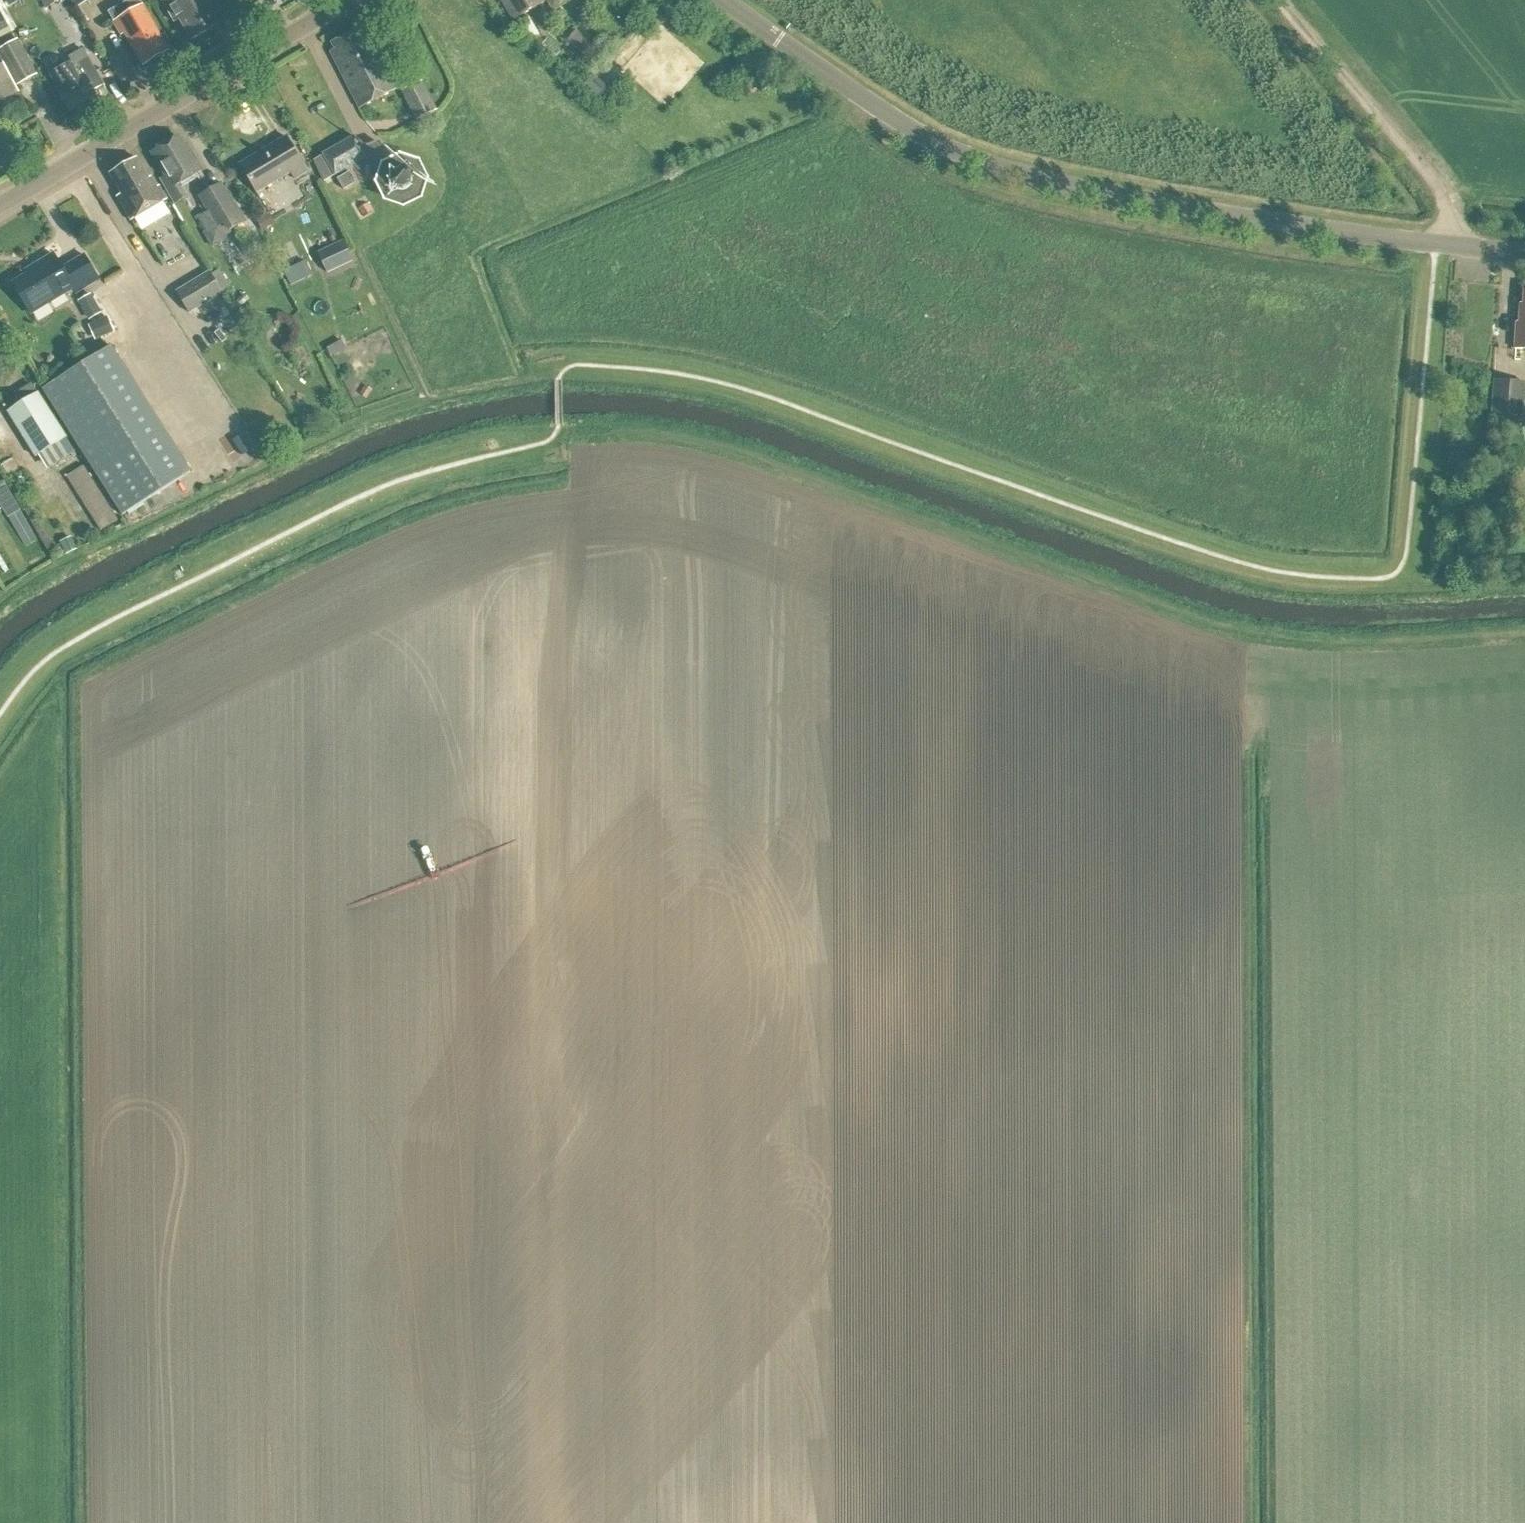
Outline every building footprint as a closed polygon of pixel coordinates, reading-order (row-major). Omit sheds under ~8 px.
[(16,30),(1,0),(0,0),(0,38),(16,30)] [(60,0),(41,0),(46,8),(60,0)] [(90,0),(70,0),(75,9),(90,0)] [(114,23),(122,37),(125,35),(144,67),(170,51),(141,0),(129,0),(108,12),(114,23)] [(217,0),(161,0),(175,23),(180,21),(192,41),(229,20),(217,0)] [(546,1),(553,13),(573,1),(573,0),(501,0),(514,21),(546,1)] [(670,13),(677,3),(673,0),(653,0),(670,13)] [(373,51),(361,29),(332,43),(335,50),(331,53),(360,110),(398,90),(377,48),(373,51)] [(575,31),(567,42),(586,57),(595,47),(575,31)] [(388,42),(392,50),(402,46),(398,37),(388,42)] [(0,50),(0,57),(16,86),(35,76),(15,41),(0,50)] [(19,92),(0,59),(0,103),(19,92)] [(48,76),(58,94),(69,113),(97,97),(94,91),(103,86),(87,59),(73,66),(71,63),(48,76)] [(590,80),(581,90),(593,101),(602,91),(590,80)] [(438,111),(422,82),(401,93),(417,122),(438,111)] [(308,173),(287,138),(241,166),(257,194),(291,174),(295,181),(308,173)] [(324,156),(313,162),(324,183),(335,176),(336,177),(367,159),(355,138),(324,156)] [(188,197),(180,184),(201,172),(186,147),(183,149),(178,139),(156,152),(161,161),(158,163),(166,176),(160,180),(174,205),(188,197)] [(149,179),(137,159),(110,175),(122,195),(117,198),(131,222),(168,201),(160,187),(157,188),(151,178),(149,179)] [(414,193),(417,181),(413,172),(401,167),(391,172),(386,184),(391,194),(403,198),(414,193)] [(344,191),(356,184),(350,173),(338,181),(344,191)] [(223,181),(198,196),(207,212),(200,216),(209,233),(224,224),(228,232),(247,222),(223,181)] [(268,213),(256,221),(262,232),(275,224),(268,213)] [(318,253),(327,274),(353,262),(343,241),(318,253)] [(63,270),(54,255),(34,267),(36,270),(13,284),(31,314),(73,290),(76,294),(99,280),(85,257),(63,270)] [(176,292),(189,314),(223,293),(210,271),(176,292)] [(1524,292),(1524,306),(1520,306),(1518,336),(1515,336),(1514,350),(1524,351),(1524,292)] [(91,294),(78,302),(89,321),(102,314),(91,294)] [(108,317),(89,326),(96,340),(115,332),(108,317)] [(342,341),(327,349),(331,357),(346,350),(342,341)] [(123,516),(191,473),(111,347),(43,390),(123,516)] [(1490,415),(1523,417),(1524,387),(1524,383),(1493,380),(1490,415)] [(7,412),(36,457),(66,439),(32,383),(15,393),(17,406),(7,412)] [(0,489),(0,505),(8,519),(21,511),(6,485),(0,489)] [(78,550),(72,537),(60,542),(66,555),(78,550)] [(1450,557),(1449,567),(1461,568),(1461,558),(1450,557)]
